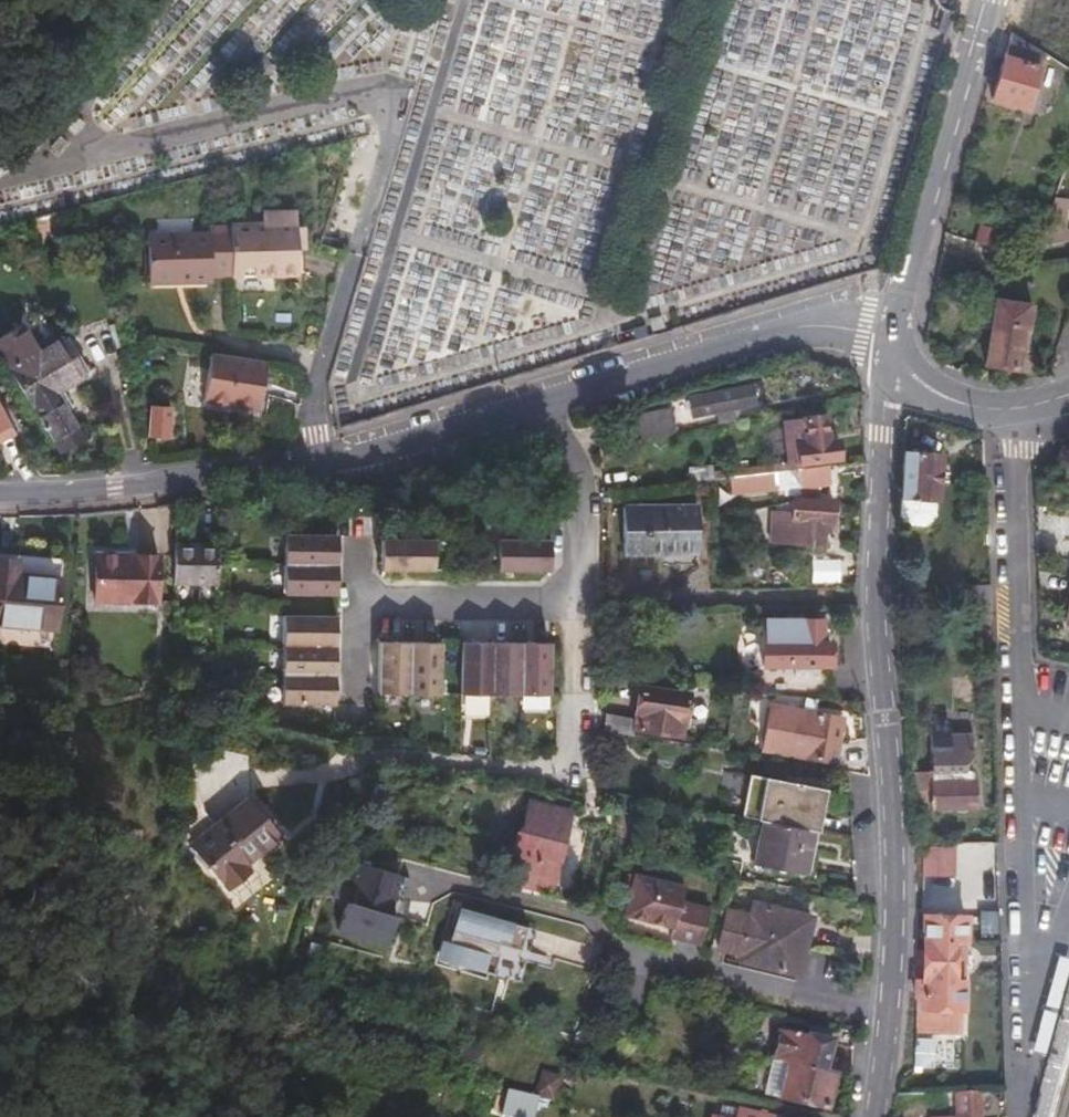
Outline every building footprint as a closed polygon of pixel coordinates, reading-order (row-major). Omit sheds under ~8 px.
[(1068,70),(1068,0),(1060,0),(1031,44),(1038,49),(1068,70)] [(1031,44),(1009,30),(990,96),(1025,105),(1036,66),(1033,65),(1038,49),(1031,44)] [(258,217),(227,220),(227,223),(231,272),(297,268),(293,205),(257,207),(258,217)] [(209,273),(231,272),(227,223),(205,225),(205,230),(144,234),(147,284),(209,280),(209,273)] [(974,241),(990,247),(996,229),(979,224),(974,241)] [(982,264),(997,269),(1002,252),(987,247),(982,264)] [(1031,304),(998,298),(985,363),(1014,369),(1023,326),(1027,327),(1031,304)] [(0,341),(0,349),(61,452),(85,438),(58,392),(87,374),(65,339),(39,354),(22,328),(0,341)] [(256,392),(261,356),(207,350),(200,401),(255,407),(256,392)] [(264,393),(256,392),(255,407),(263,408),(264,393)] [(735,392),(687,401),(690,417),(738,407),(735,392)] [(14,425),(0,401),(0,433),(14,425)] [(668,409),(635,415),(640,435),(672,428),(668,409)] [(177,414),(157,412),(155,440),(174,442),(177,414)] [(821,418),(791,421),(797,463),(835,458),(832,435),(823,435),(821,418)] [(897,507),(897,522),(908,532),(924,532),(935,524),(936,509),(940,509),(943,463),(919,461),(920,457),(902,455),(897,507)] [(729,477),(749,474),(747,462),(727,465),(729,477)] [(827,466),(730,478),(732,494),(782,488),(783,494),(818,493),(817,486),(829,484),(827,466)] [(831,501),(793,498),(789,546),(820,549),(822,521),(829,522),(831,501)] [(698,510),(624,511),(624,556),(699,556),(698,510)] [(343,526),(292,527),(289,585),(342,584),(342,572),(343,537),(343,526)] [(437,531),(386,531),(386,548),(386,564),(437,563),(437,531)] [(554,532),(502,533),(502,563),(554,563),(554,552),(554,532)] [(220,544),(176,543),(174,581),(219,583),(220,544)] [(0,546),(0,617),(56,619),(59,549),(0,546)] [(158,551),(96,548),(94,595),(155,598),(158,551)] [(341,609),(290,610),(290,697),(341,697),(341,682),(341,652),(341,609)] [(781,695),(826,699),(830,644),(818,643),(818,620),(766,618),(766,643),(791,645),(790,662),(784,662),(781,695)] [(402,635),(385,635),(384,687),(445,687),(445,635),(434,635),(402,635)] [(512,636),(467,636),(466,687),(555,688),(556,635),(512,636)] [(609,720),(607,735),(626,738),(636,739),(637,732),(685,737),(690,694),(641,690),(637,724),(609,720)] [(840,719),(769,707),(760,750),(832,762),(840,719)] [(607,735),(603,734),(602,744),(624,748),(626,738),(607,735)] [(917,789),(916,814),(973,815),(973,798),(971,792),(969,788),(965,787),(959,785),(960,782),(973,779),(973,758),(953,757),(954,744),(935,744),(934,790),(917,789)] [(764,782),(756,825),(762,826),(809,834),(817,791),(764,782)] [(245,803),(192,849),(228,890),(247,873),(242,866),(274,838),(245,803)] [(535,809),(512,893),(549,902),(550,898),(555,899),(577,819),(535,809)] [(803,879),(812,835),(809,834),(762,826),(755,869),(803,879)] [(914,851),(917,884),(943,885),(945,851),(914,851)] [(684,891),(630,878),(621,918),(671,930),(667,946),(698,953),(708,910),(681,904),(684,891)] [(498,940),(528,950),(535,927),(457,903),(447,937),(495,951),(498,940)] [(735,961),(794,975),(805,919),(746,905),(743,918),(723,913),(715,949),(736,954),(735,961)] [(423,925),(405,920),(401,935),(419,939),(423,925)] [(918,959),(919,1004),(922,1004),(921,1014),(926,1015),(925,1030),(950,1032),(956,1025),(956,1016),(960,1016),(963,929),(925,926),(923,959),(918,959)] [(442,939),(437,959),(484,971),(489,950),(442,939)] [(379,942),(372,940),(368,954),(375,956),(379,942)] [(1056,946),(1047,978),(1065,984),(1068,971),(1068,950),(1056,946)] [(1046,981),(1032,1029),(1050,1034),(1064,987),(1046,981)] [(835,1042),(783,1031),(777,1060),(780,1061),(773,1098),(830,1110),(838,1075),(828,1073),(835,1042)] [(592,1036),(577,1033),(572,1056),(587,1059),(592,1036)] [(503,1088),(496,1114),(508,1116),(526,1116),(532,1096),(503,1088)] [(983,1091),(959,1092),(959,1116),(983,1116),(983,1091)]
